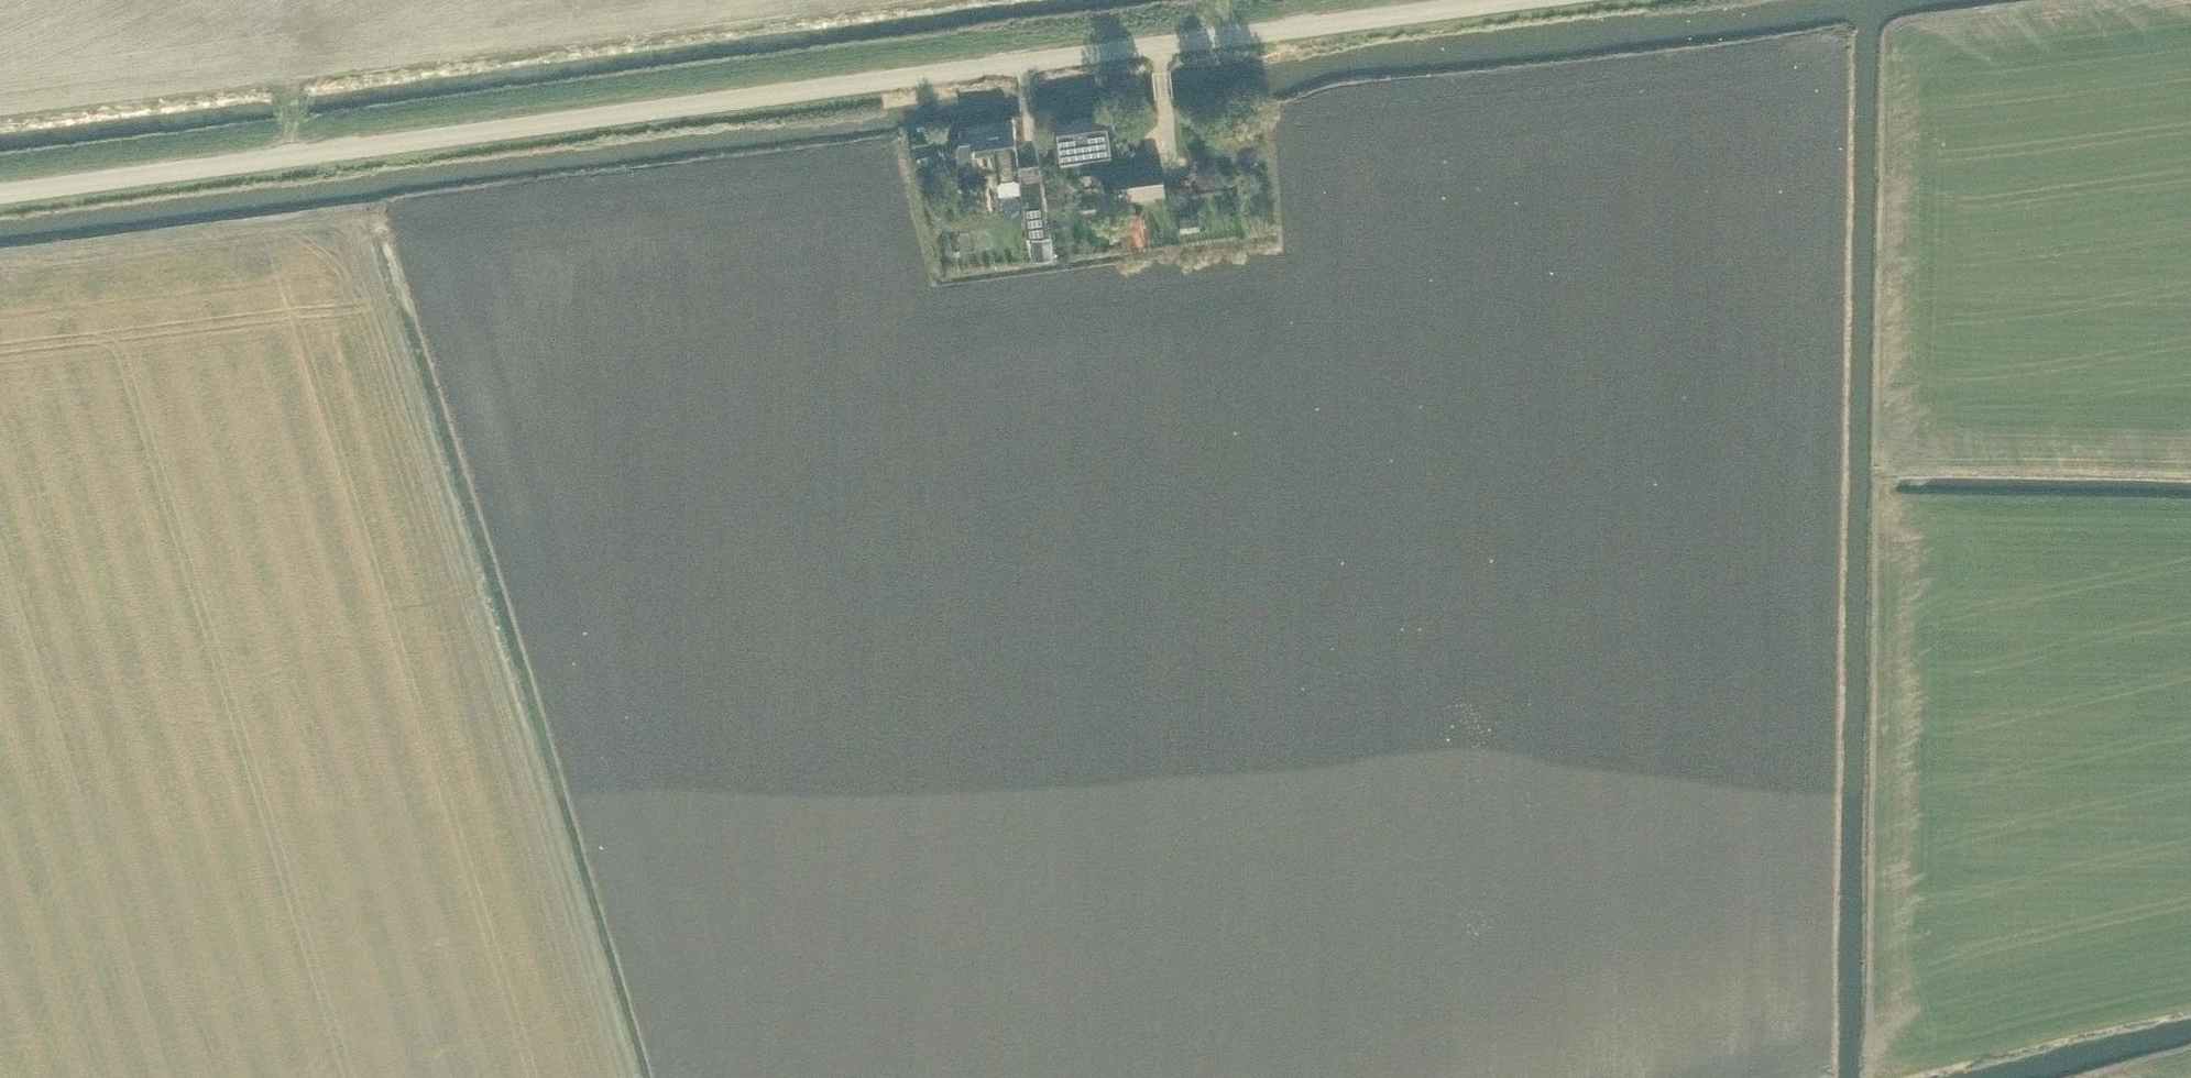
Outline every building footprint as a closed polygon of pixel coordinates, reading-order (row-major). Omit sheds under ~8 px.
[(1104,114),(1056,120),(1060,146),(1061,158),(1061,160),(1063,159),(1065,175),(1109,169),(1108,154),(1110,153),(1104,114)] [(969,131),(970,140),(958,142),(956,146),(958,161),(962,164),(975,163),(974,154),(993,152),(997,182),(1019,179),(1017,163),(1015,148),(1016,148),(1013,125),(969,131)] [(916,145),(919,163),(940,160),(936,141),(916,145)] [(1164,194),(1161,158),(1111,164),(1115,201),(1164,194)] [(1037,161),(1017,163),(1019,179),(1020,190),(1023,215),(1044,212),(1037,161)] [(1143,228),(1120,231),(1123,247),(1146,243),(1143,228)] [(1032,238),(1034,260),(1052,258),(1050,236),(1032,238)]
